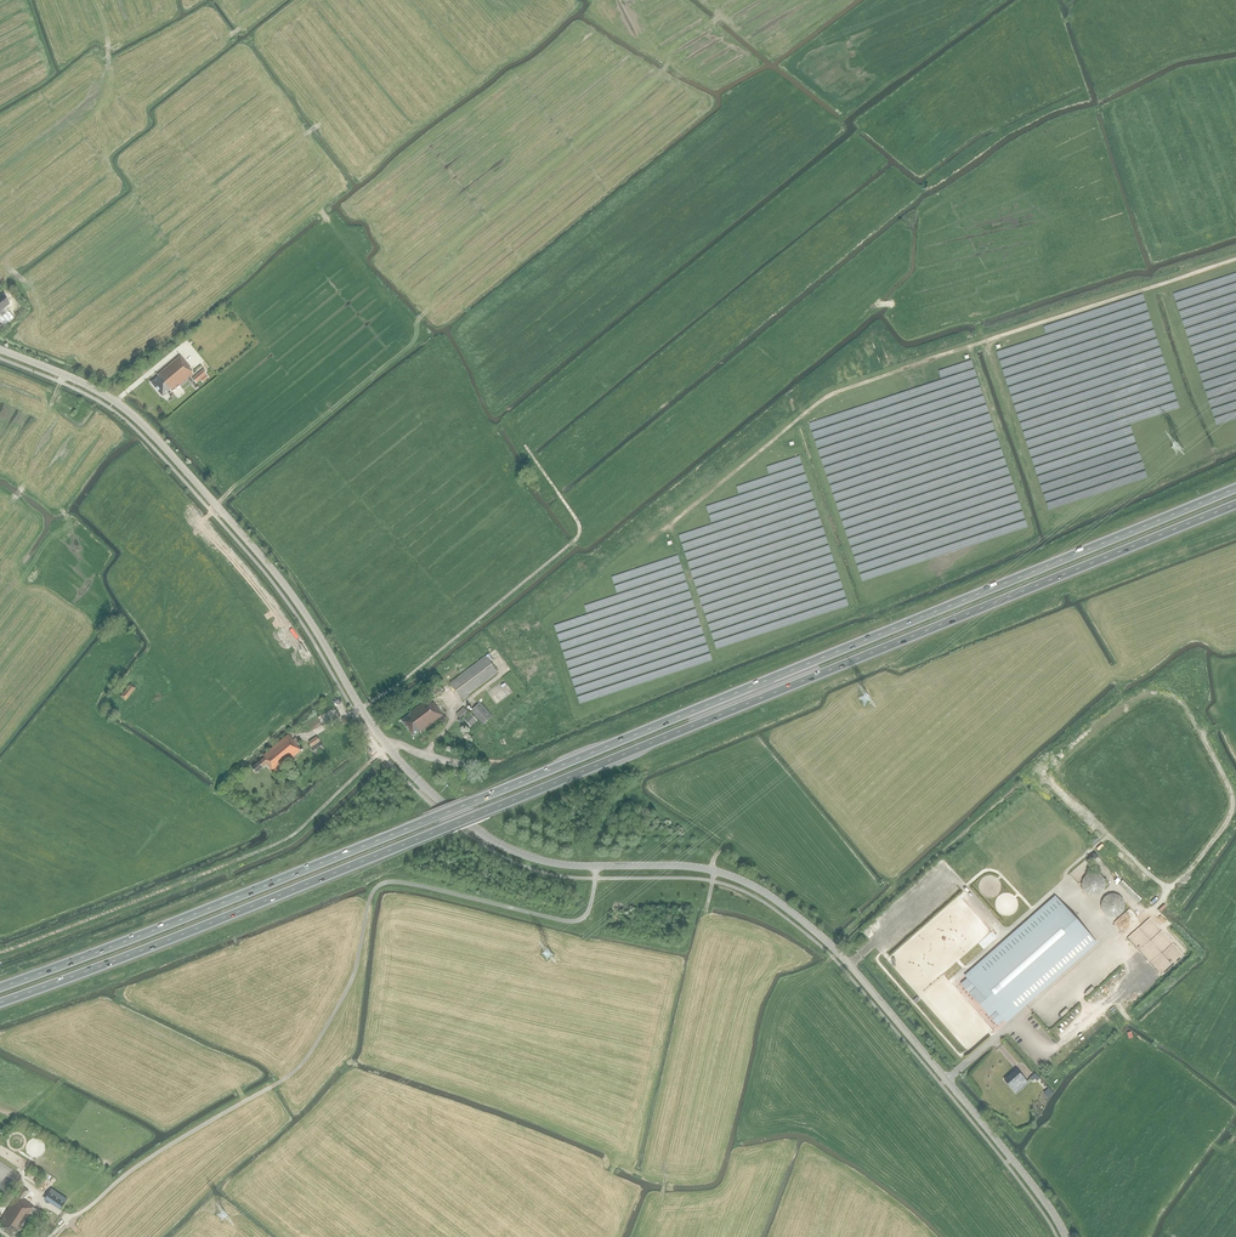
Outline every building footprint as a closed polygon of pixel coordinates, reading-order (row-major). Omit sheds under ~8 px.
[(1,317),(0,318),(0,321),(4,325),(14,317),(9,310),(6,312),(3,308),(6,305),(0,298),(0,316),(1,317)] [(171,392),(193,374),(189,369),(190,368),(180,355),(157,375),(158,376),(150,383),(162,397),(170,390),(171,392)] [(196,383),(207,374),(203,370),(192,378),(196,383)] [(468,695),(498,672),(486,656),(450,683),(463,700),(468,696),(468,695)] [(459,674),(455,668),(443,676),(447,682),(459,674)] [(501,693),(506,689),(502,683),(497,687),(501,693)] [(125,700),(135,688),(130,684),(120,696),(125,700)] [(439,685),(431,691),(436,697),(443,691),(439,685)] [(421,732),(439,718),(443,716),(434,703),(432,704),(428,698),(409,713),(410,714),(401,721),(413,736),(420,731),(421,732)] [(483,724),(493,716),(480,703),(471,711),(483,724)] [(462,720),(469,713),(463,707),(456,714),(462,720)] [(464,720),(470,726),(477,720),(471,714),(464,720)] [(444,715),(443,716),(439,718),(443,723),(448,720),(444,715)] [(298,745),(297,744),(289,734),(263,755),(265,757),(252,768),(256,773),(266,765),(274,773),(301,751),(300,750),(297,746),(298,745)] [(311,747),(320,742),(320,741),(317,737),(308,742),(311,747)] [(310,748),(315,755),(324,749),(320,742),(311,747),(310,748)] [(1091,896),(1096,896),(1101,894),(1104,889),(1105,884),(1104,879),(1101,875),(1096,873),(1090,873),(1086,875),(1082,879),(1081,885),(1083,890),(1086,894),(1091,896)] [(1139,904),(1143,900),(1124,882),(1120,887),(1139,904)] [(1111,918),(1116,917),(1121,914),(1124,910),(1125,904),(1123,899),(1119,895),(1114,894),(1109,894),(1104,897),(1101,901),(1101,906),(1102,912),(1106,916),(1111,918)] [(960,984),(979,1004),(997,1026),(1004,1020),(1006,1023),(1097,943),(1055,895),(964,975),(967,978),(960,984)] [(1133,978),(1140,986),(1146,981),(1138,973),(1133,978)] [(1028,1083),(1016,1069),(1015,1070),(1014,1069),(1007,1075),(1008,1076),(1004,1080),(1016,1094),(1028,1083)] [(35,1209),(29,1204),(29,1203),(23,1199),(28,1191),(23,1187),(0,1221),(0,1230),(11,1236),(13,1236),(17,1231),(20,1232),(33,1213),(36,1209),(35,1209)] [(62,1195),(55,1206),(59,1209),(66,1199),(62,1195)]
